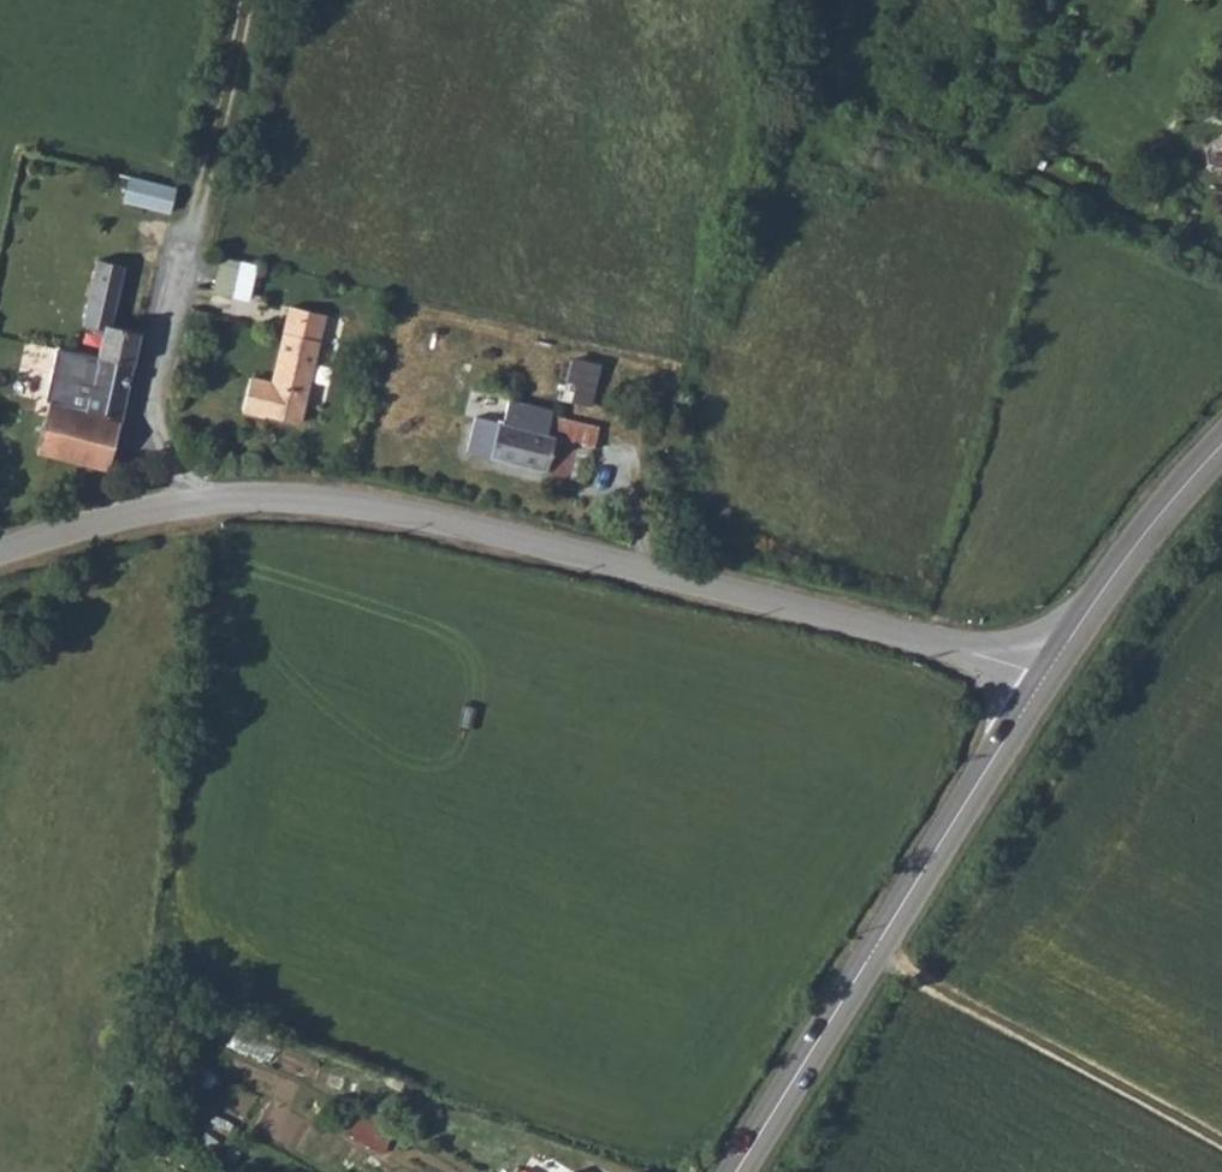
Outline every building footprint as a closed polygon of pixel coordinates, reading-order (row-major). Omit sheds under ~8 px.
[(1209,147),(1208,158),(1213,165),(1221,167),(1221,137),(1209,147)] [(131,180),(124,205),(170,217),(176,192),(131,180)] [(238,261),(216,256),(208,289),(231,294),(238,261)] [(238,261),(231,294),(248,298),(255,265),(238,261)] [(292,305),(286,332),(319,340),(325,313),(292,305)] [(118,421),(120,422),(141,334),(105,324),(98,348),(91,347),(86,364),(82,364),(75,389),(72,391),(68,408),(118,421)] [(286,332),(275,386),(308,394),(319,340),(286,332)] [(592,403),(605,361),(574,352),(562,394),(592,403)] [(510,400),(503,425),(521,429),(528,404),(510,400)] [(68,408),(49,404),(36,452),(106,470),(118,421),(68,408)] [(528,404),(521,429),(503,425),(480,420),(472,453),(587,479),(593,448),(576,442),(578,428),(551,421),(552,409),(528,404)] [(190,1057),(181,1072),(215,1089),(223,1074),(190,1057)] [(359,1103),(344,1128),(382,1151),(397,1125),(359,1103)]
